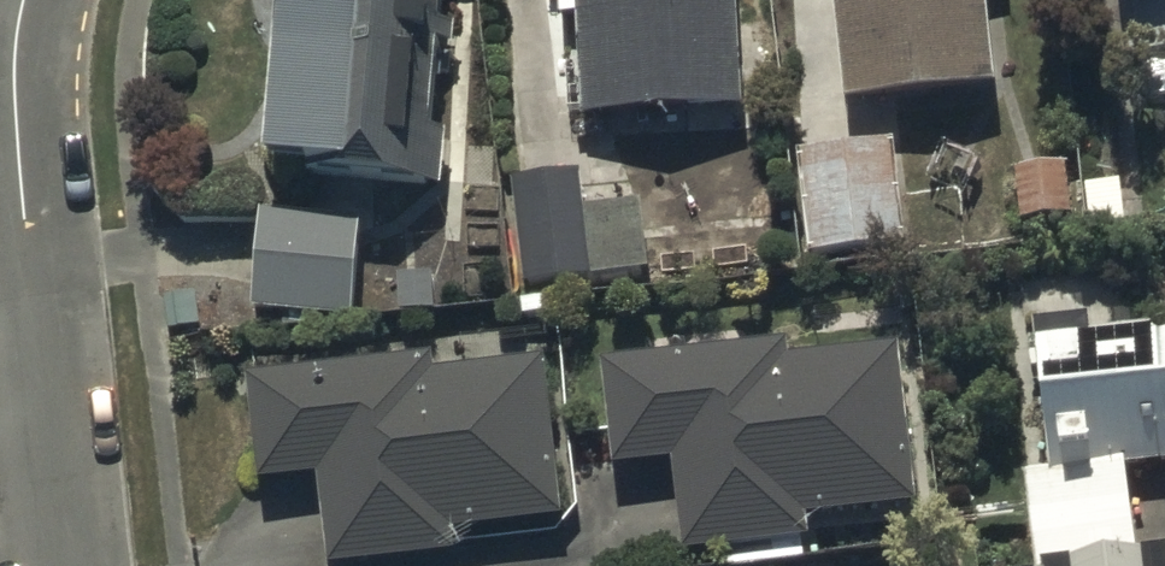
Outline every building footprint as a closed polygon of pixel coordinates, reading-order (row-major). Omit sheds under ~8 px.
[(270,159),(311,163),(310,172),(441,184),(445,132),(433,131),(441,43),(455,44),(457,21),(443,20),(445,0),(284,0),(270,159)] [(744,107),(738,0),(580,0),(586,115),(744,107)] [(998,84),(988,0),(838,0),(849,100),(998,84)] [(1137,104),(1164,101),(1164,0),(1125,0),(1137,104)] [(802,151),(815,257),(909,246),(896,139),(802,151)] [(1018,168),(1024,222),(1075,216),(1070,163),(1018,168)] [(517,182),(528,285),(652,271),(644,203),(586,210),(582,175),(517,182)] [(263,210),(255,310),(355,319),(364,219),(263,210)] [(1057,472),(1164,460),(1164,329),(1093,337),(1091,315),(1040,321),(1057,472)] [(811,515),(917,504),(900,347),(791,360),(788,338),(607,359),(619,465),(676,459),(686,552),(813,538),(811,515)] [(560,520),(543,364),(434,376),(432,355),(250,375),(262,482),(319,475),(329,565),(354,565),(457,555),(454,532),(560,520)]
